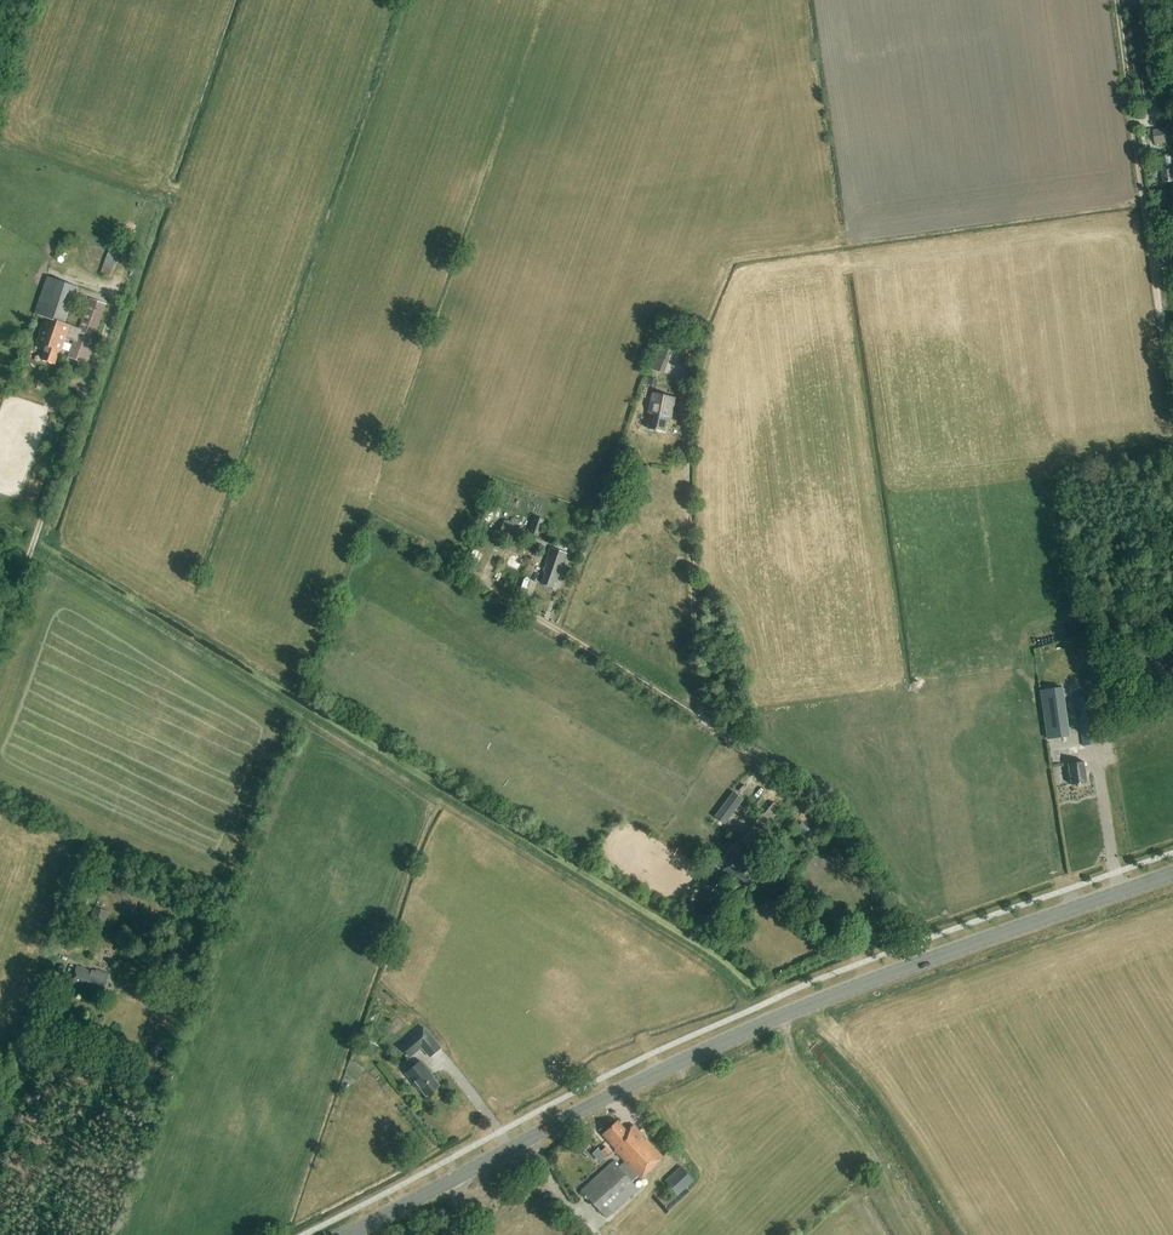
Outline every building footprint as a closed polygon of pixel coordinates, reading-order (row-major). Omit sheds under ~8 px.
[(1154,130),(1155,145),(1172,143),(1172,128),(1154,130)] [(1161,157),(1164,184),(1172,182),(1172,146),(1169,147),(1170,155),(1161,157)] [(113,278),(122,253),(110,248),(101,273),(113,278)] [(107,305),(89,299),(78,329),(70,326),(65,325),(79,287),(47,277),(34,314),(46,319),(37,343),(46,346),(41,360),(55,364),(60,350),(61,350),(66,338),(74,340),(68,357),(85,363),(89,353),(87,352),(90,343),(93,344),(107,305)] [(652,369),(663,373),(674,344),(662,340),(652,369)] [(671,419),(675,398),(653,393),(648,413),(651,414),(648,429),(665,433),(668,418),(671,419)] [(512,517),(511,522),(504,520),(500,533),(516,539),(521,526),(520,525),(521,520),(512,517)] [(538,537),(544,520),(536,517),(529,534),(538,537)] [(557,584),(566,554),(551,549),(545,564),(546,565),(543,573),(546,574),(542,584),(552,587),(554,583),(557,584)] [(1065,687),(1043,690),(1050,739),(1073,736),(1065,687)] [(1099,745),(1092,697),(1076,699),(1083,747),(1099,745)] [(1072,786),(1087,783),(1084,761),(1068,764),(1072,786)] [(733,793),(715,818),(725,825),(743,801),(733,793)] [(748,848),(779,808),(773,803),(764,815),(763,814),(761,817),(760,816),(740,842),(748,848)] [(797,828),(795,831),(792,834),(805,846),(808,842),(815,835),(801,823),(797,828)] [(728,855),(732,858),(724,870),(733,878),(736,875),(747,883),(753,875),(752,874),(760,865),(749,856),(743,863),(736,858),(737,855),(731,851),(728,855)] [(106,925),(112,910),(97,904),(91,920),(106,925)] [(91,986),(103,991),(108,975),(97,971),(96,974),(77,967),(72,982),(90,989),(91,986)] [(431,1058),(442,1049),(424,1028),(402,1047),(411,1058),(423,1048),(431,1058)] [(427,1096),(440,1085),(430,1074),(431,1073),(421,1061),(406,1073),(419,1089),(420,1089),(427,1096)] [(603,1135),(625,1161),(619,1167),(613,1161),(581,1190),(607,1219),(639,1189),(632,1182),(639,1176),(642,1180),(658,1166),(657,1165),(663,1157),(634,1125),(627,1131),(618,1121),(603,1135)] [(607,1157),(612,1152),(607,1146),(601,1152),(607,1157)] [(607,1157),(598,1148),(592,1153),(601,1163),(607,1157)] [(694,1181),(682,1166),(665,1181),(678,1195),(694,1181)] [(556,1204),(551,1198),(545,1203),(550,1209),(556,1204)]
